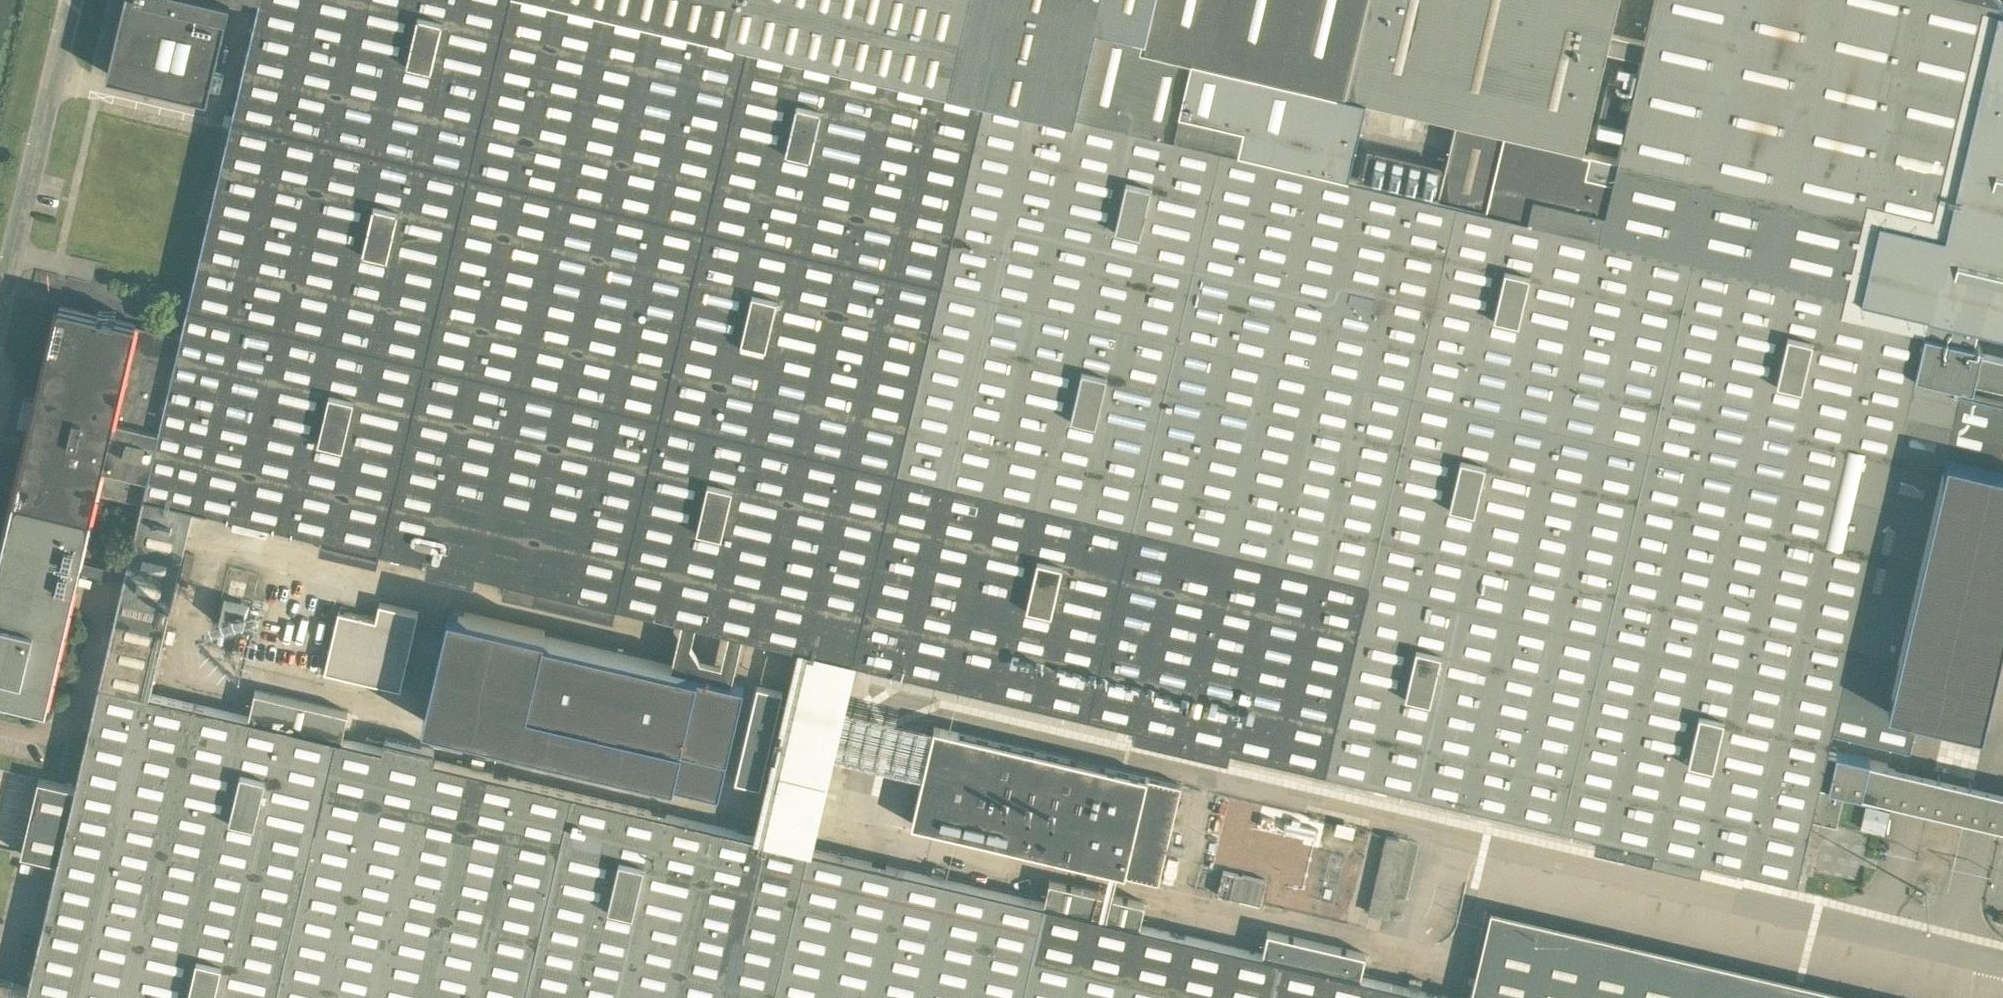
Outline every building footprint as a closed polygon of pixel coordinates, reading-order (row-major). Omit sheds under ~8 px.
[(1139,924),(1144,902),(1049,880),(1044,902),(903,869),(910,840),(815,819),(852,659),(1133,725),(1130,736),(1179,747),(1228,758),(1231,748),(1598,834),(1595,845),(1651,859),(1700,871),(1703,858),(1797,880),(1811,820),(1836,826),(1845,789),(2002,826),(2002,788),(1828,748),(1833,726),(1909,745),(1919,707),(1981,722),(2002,629),(2002,399),(1960,389),(1961,382),(1972,385),(1975,374),(2002,381),(2002,351),(1981,346),(1985,333),(2002,336),(2002,8),(1994,0),(1654,0),(1645,41),(1611,33),(1618,0),(124,0),(107,73),(207,97),(229,4),(257,10),(181,334),(61,306),(0,567),(0,690),(46,701),(76,570),(124,581),(76,785),(39,776),(22,852),(58,861),(29,987),(12,983),(14,976),(0,973),(0,997),(1456,997),(1139,924)] [(221,622),(251,627),(255,604),(225,599),(221,622)] [(420,611),(380,602),(376,618),(340,610),(325,670),(402,688),(420,611)] [(727,755),(744,682),(702,672),(642,658),(531,633),(465,618),(456,658),(451,680),(443,713),(509,728),(514,704),(727,755)] [(735,781),(761,787),(783,692),(758,686),(735,781)] [(912,823),(1125,873),(1158,881),(1180,784),(934,726),(912,823)] [(1868,803),(1863,826),(1885,832),(1891,808),(1868,803)] [(1375,912),(1397,915),(1408,837),(1386,833),(1375,912)] [(1223,870),(1218,894),(1261,904),(1266,880),(1223,870)] [(1489,912),(1468,997),(1851,997),(1489,912)]
